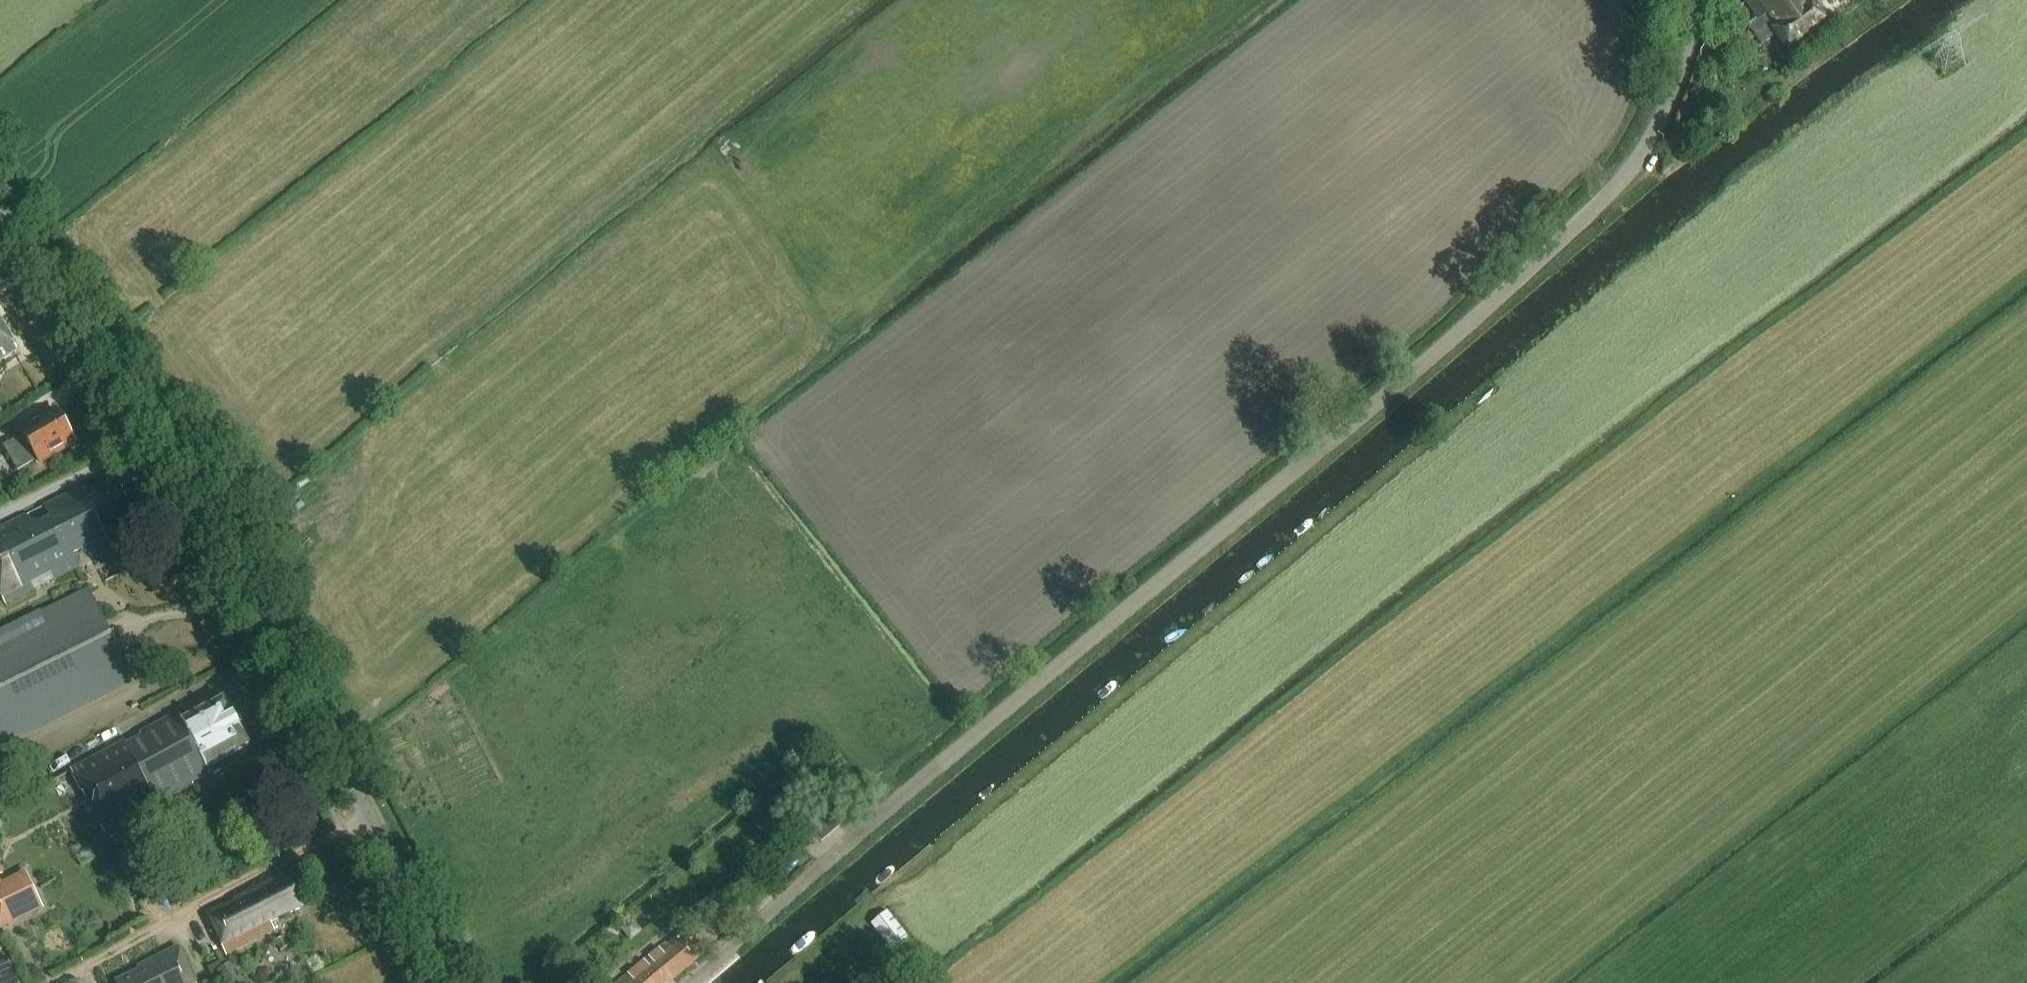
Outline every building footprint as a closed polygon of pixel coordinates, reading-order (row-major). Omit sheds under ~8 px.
[(1760,41),(1773,32),(1790,55),(1830,25),(1815,4),(1821,0),(1743,0),(1754,15),(1746,22),(1760,41)] [(0,324),(0,365),(18,354),(0,324)] [(20,433),(22,437),(4,447),(18,472),(36,462),(39,466),(76,444),(57,411),(20,433)] [(0,530),(0,595),(5,605),(35,590),(32,584),(52,574),(55,580),(77,569),(80,568),(74,556),(82,552),(95,560),(113,551),(108,541),(148,521),(126,478),(87,498),(82,489),(45,507),(53,522),(44,527),(27,517),(0,530)] [(135,685),(88,590),(0,634),(0,752),(135,685)] [(178,714),(126,742),(158,804),(210,777),(206,769),(249,746),(224,701),(183,723),(178,714)] [(105,833),(158,804),(126,742),(72,771),(105,833)] [(831,814),(811,830),(821,843),(841,826),(831,814)] [(296,866),(205,912),(227,956),(275,931),(271,924),(304,908),(298,895),(308,890),(296,866)] [(43,910),(25,872),(1,883),(0,881),(0,931),(43,910)] [(907,936),(887,912),(872,925),(891,949),(907,936)] [(618,982),(673,982),(706,955),(686,932),(667,947),(665,944),(618,982)] [(284,937),(276,941),(282,951),(289,947),(284,937)] [(139,971),(115,982),(195,982),(178,948),(137,968),(139,971)] [(0,963),(0,975),(14,968),(9,958),(0,963)] [(235,962),(223,969),(231,982),(247,982),(235,962)] [(0,982),(21,982),(17,974),(0,982)]
